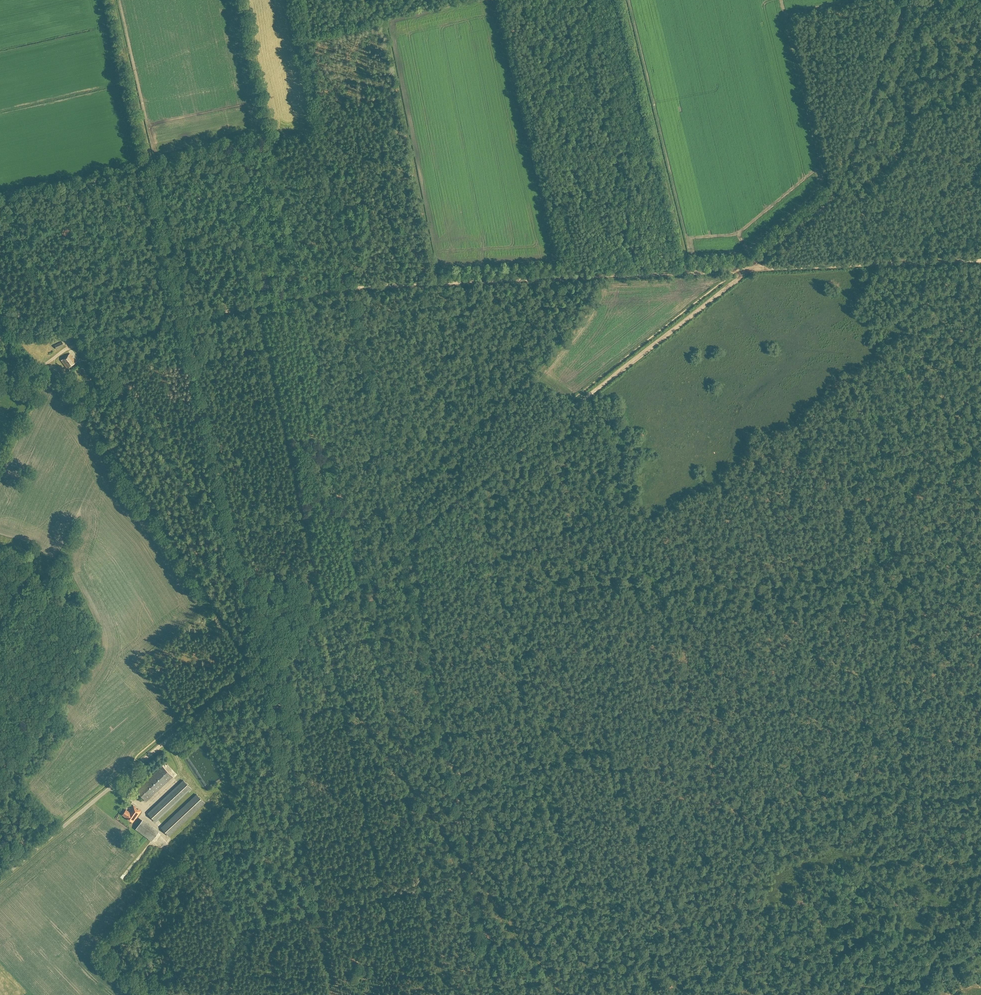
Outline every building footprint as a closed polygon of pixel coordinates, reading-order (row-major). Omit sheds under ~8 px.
[(60,339),(58,335),(57,333),(50,337),(53,343),(60,339)] [(67,369),(76,362),(70,354),(61,360),(67,369)] [(162,766),(136,791),(146,801),(172,777),(162,766)] [(183,780),(148,814),(156,822),(191,789),(183,780)] [(161,828),(169,836),(204,803),(197,795),(161,828)] [(126,810),(122,815),(133,822),(136,818),(136,819),(141,811),(133,805),(129,812),(126,810)] [(132,872),(138,876),(143,869),(137,865),(132,872)]
